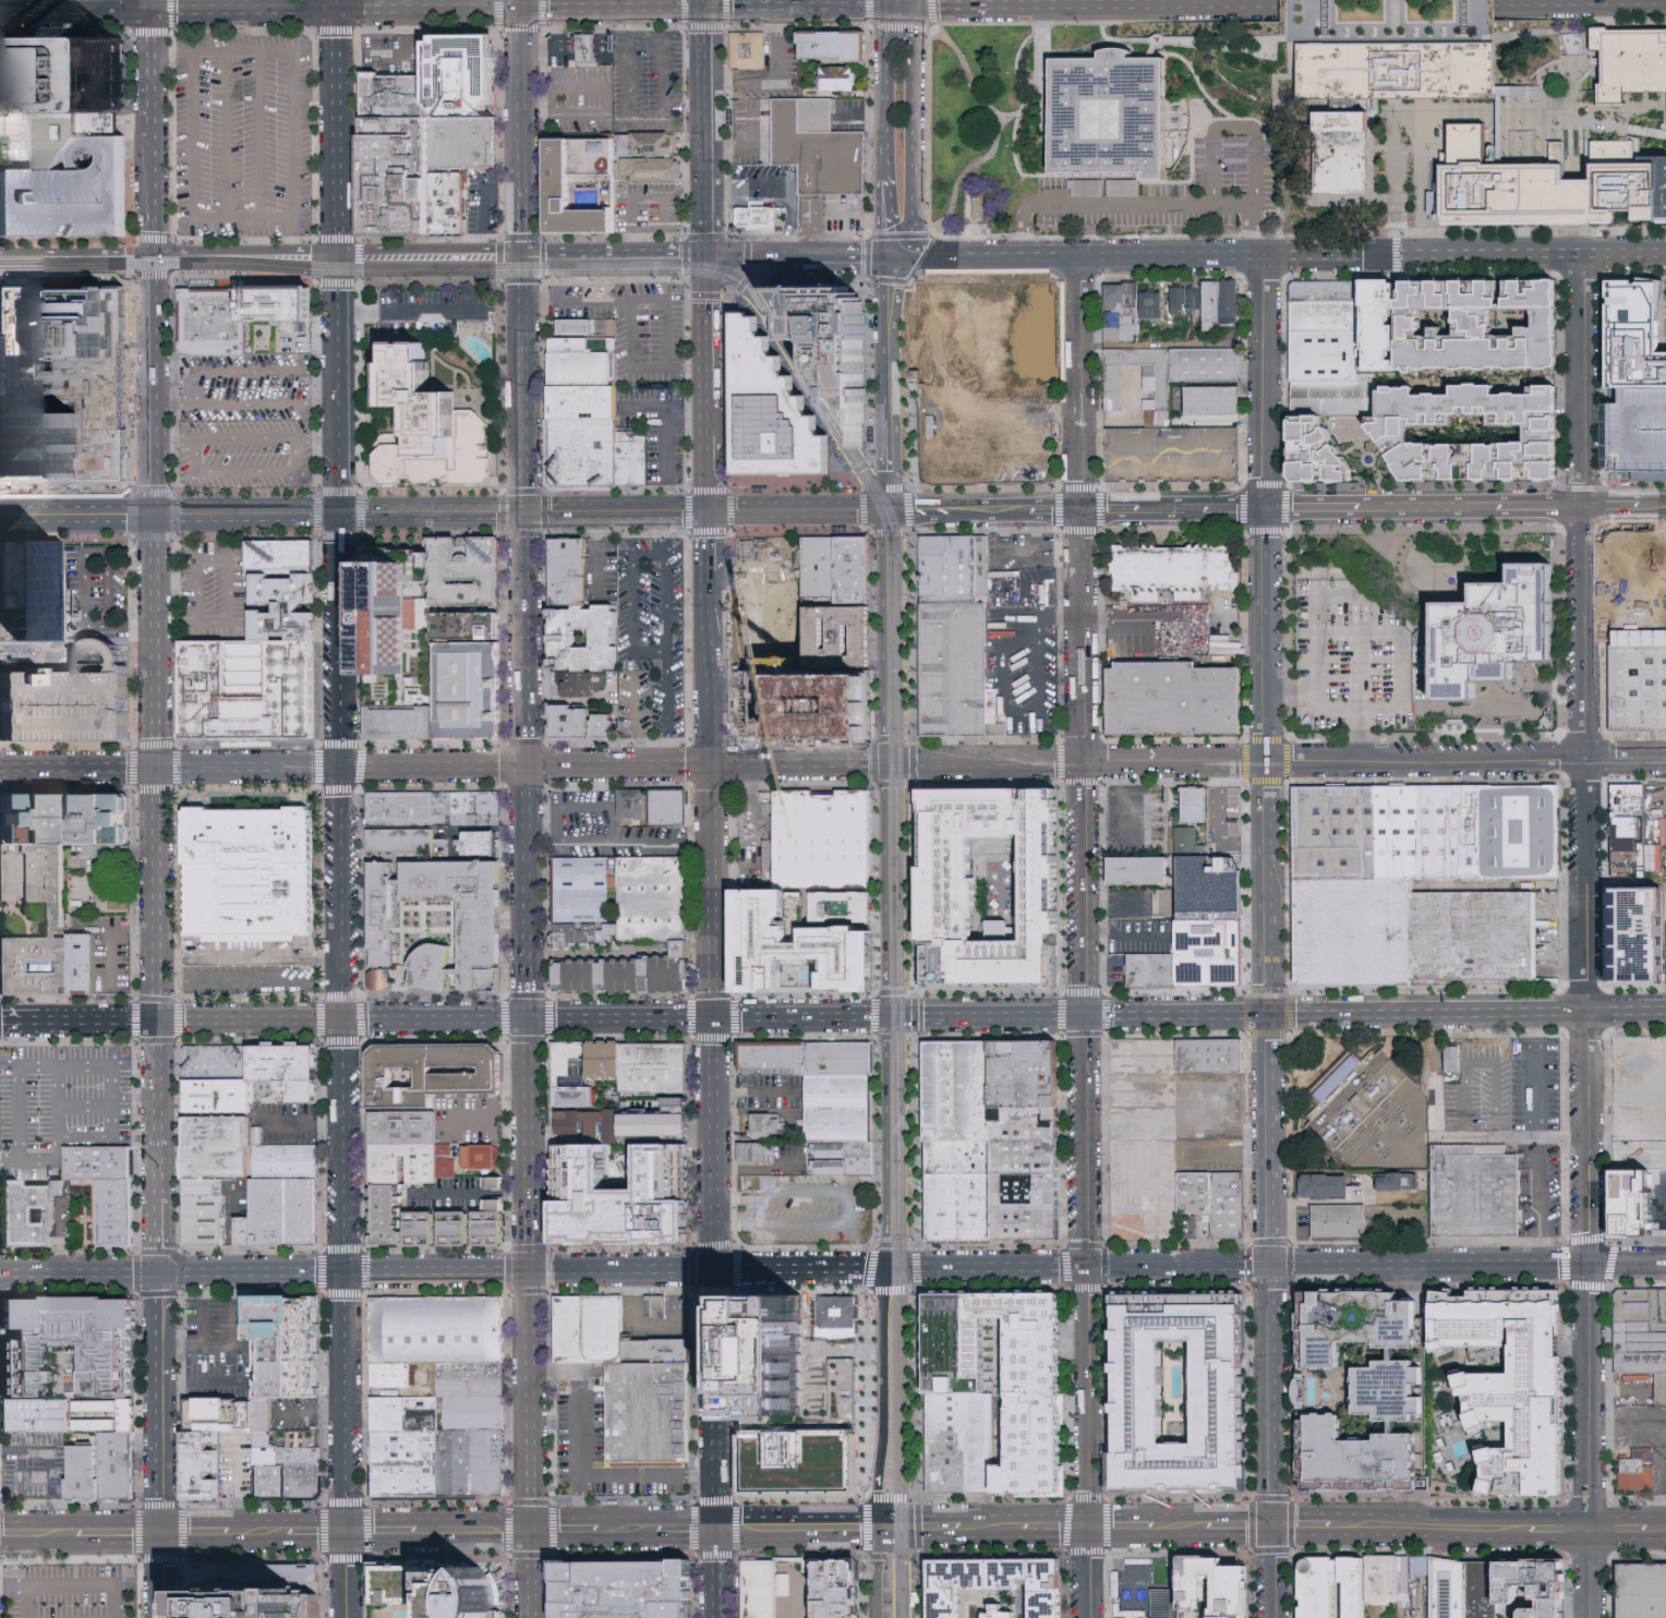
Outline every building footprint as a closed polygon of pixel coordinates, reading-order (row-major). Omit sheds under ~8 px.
[(1596,26),(1665,28),(1665,87),(1634,87),(1633,97),(1608,97),(1607,82),(1614,81),(1615,47),(1598,46),(1596,26)] [(769,72),(734,72),(734,51),(734,34),(769,33),(769,51),(769,72)] [(798,34),(798,62),(866,63),(866,34),(798,34)] [(599,65),(581,65),(581,52),(581,38),(599,37),(599,52),(599,65)] [(126,113),(0,114),(0,40),(125,39),(126,113)] [(1296,101),(1296,44),(1493,44),(1493,100),(1296,101)] [(456,120),(449,131),(446,128),(436,120),(434,118),(433,77),(433,53),(433,46),(445,46),(500,45),(500,53),(500,112),(461,112),(456,120)] [(1132,50),(1132,52),(1128,52),(1128,58),(1164,58),(1166,109),(1166,181),(1144,181),(1144,173),(1051,174),(1050,110),(1050,59),(1099,58),(1100,51),(1104,49),(1114,48),(1123,48),(1132,50)] [(819,68),(820,94),(856,93),(855,67),(819,68)] [(434,118),(434,120),(434,132),(435,171),(435,186),(436,241),(381,243),(367,244),(367,188),(366,121),(366,77),(379,77),(433,77),(434,118)] [(838,135),(802,136),(802,168),(778,168),(778,118),(778,101),(837,101),(837,117),(838,135)] [(1365,193),(1314,193),(1313,114),(1365,113),(1365,193)] [(1653,156),(1665,156),(1665,218),(1457,226),(1457,164),(1460,164),(1459,123),(1493,123),(1495,161),(1500,161),(1500,164),(1582,162),(1583,179),(1601,179),(1597,141),(1642,137),(1643,156),(1643,162),(1653,162),(1653,156)] [(446,171),(435,171),(434,132),(446,131),(449,131),(499,130),(500,171),(446,171)] [(871,183),(871,198),(843,198),(831,198),(802,198),(802,183),(802,168),(802,136),(838,135),(842,135),(871,134),(871,183)] [(125,237),(124,136),(82,137),(69,152),(60,169),(0,171),(0,238),(125,237)] [(831,198),(831,237),(802,237),(802,198),(831,198)] [(735,209),(735,227),(748,227),(748,231),(774,232),(774,219),(782,219),(782,208),(765,208),(765,202),(750,202),(750,209),(735,209)] [(1400,281),(1554,279),(1555,365),(1401,367),(1400,281)] [(1209,280),(1210,330),(1222,330),(1222,325),(1242,324),(1241,280),(1209,280)] [(1306,301),(1291,301),(1291,282),(1306,282),(1357,281),(1357,300),(1306,301)] [(1107,340),(1138,340),(1138,322),(1135,322),(1134,314),(1126,314),(1126,306),(1141,305),(1140,283),(1107,283),(1107,340)] [(1371,283),(1393,283),(1393,369),(1371,369),(1371,283)] [(136,486),(95,486),(0,485),(1,410),(2,286),(59,287),(137,287),(137,363),(136,486)] [(1204,314),(1203,286),(1171,287),(1172,314),(1204,314)] [(1607,396),(1665,394),(1665,354),(1658,354),(1657,288),(1608,286),(1607,396)] [(773,287),(852,287),(865,304),(866,445),(773,287)] [(245,355),(180,355),(180,290),(244,289),(244,324),(245,355)] [(244,289),(313,289),(313,323),(244,324),(244,289)] [(1144,291),(1144,317),(1166,317),(1166,291),(1144,291)] [(1357,312),(1357,329),(1306,330),(1292,330),(1291,312),(1291,301),(1306,301),(1357,300),(1357,312)] [(737,475),(831,475),(831,436),(823,436),(818,430),(818,418),(810,418),(806,409),(806,396),(799,397),(795,389),(795,378),(787,377),(783,371),(783,358),(776,358),(771,350),(771,338),(763,338),(760,330),(759,318),(751,318),(749,314),(734,314),(735,473),(737,475)] [(564,333),(595,332),(595,318),(564,319),(564,333)] [(1307,379),(1293,379),(1292,378),(1292,330),(1306,330),(1357,329),(1359,377),(1359,379),(1307,379)] [(550,339),(551,353),(615,353),(615,339),(550,339)] [(388,343),(388,363),(384,363),(384,410),(409,410),(408,438),(382,437),(375,444),(375,454),(372,457),(372,475),(381,484),(398,484),(401,481),(410,481),(415,486),(427,486),(434,481),(440,481),(444,484),(448,485),(451,481),(455,485),(482,485),(490,478),(488,426),(472,410),(454,410),(454,393),(430,391),(430,363),(424,363),(423,343),(388,343)] [(1109,411),(1108,411),(1108,379),(1108,349),(1134,349),(1134,364),(1122,364),(1122,379),(1123,411),(1109,411)] [(1174,383),(1173,383),(1173,379),(1173,350),(1174,350),(1240,349),(1241,377),(1241,378),(1241,382),(1174,383)] [(1173,350),(1173,379),(1173,383),(1172,409),(1157,409),(1157,379),(1156,366),(1149,366),(1149,370),(1138,370),(1138,366),(1135,366),(1136,350),(1173,350)] [(551,388),(551,353),(615,353),(616,388),(551,388)] [(1307,415),(1292,415),(1293,382),(1307,382),(1373,382),(1378,382),(1378,415),(1373,415),(1307,415)] [(1243,386),(1193,387),(1193,415),(1243,414),(1243,386)] [(1384,387),(1557,388),(1559,480),(1407,481),(1369,423),(1384,424),(1384,387)] [(616,388),(616,421),(551,420),(551,388),(616,388)] [(1607,396),(1665,394),(1665,479),(1608,479),(1607,396)] [(1170,426),(1147,426),(1146,411),(1170,410),(1170,426)] [(554,485),(548,483),(547,420),(551,420),(616,421),(615,440),(615,445),(616,484),(554,485)] [(1352,481),(1295,482),(1291,478),(1291,422),(1319,421),(1351,470),(1352,481)] [(616,484),(615,445),(615,440),(641,440),(641,436),(648,436),(648,483),(616,484)] [(1577,462),(1550,463),(1550,471),(1554,471),(1554,481),(1577,480),(1577,462)] [(834,581),(835,596),(804,596),(804,582),(804,536),(834,535),(834,581)] [(873,535),(874,596),(845,596),(844,535),(873,535)] [(977,601),(922,603),(920,603),(920,581),(921,536),(978,535),(988,535),(988,580),(988,596),(978,596),(977,596),(977,601)] [(592,604),(582,604),(558,604),(558,584),(557,536),(581,536),(591,536),(591,583),(592,604)] [(315,575),(248,577),(249,542),(315,541),(315,575)] [(864,674),(864,735),(740,735),(740,541),(795,541),(795,674),(864,674)] [(19,609),(0,609),(0,543),(17,543),(19,609)] [(21,644),(20,544),(63,544),(64,618),(58,618),(58,643),(21,644)] [(505,584),(505,614),(449,614),(438,614),(438,585),(438,547),(449,546),(488,546),(496,551),(502,554),(505,562),(505,584)] [(367,547),(367,672),(413,672),(413,547),(367,547)] [(1176,594),(1119,595),(1119,579),(1119,551),(1176,550),(1235,548),(1235,578),(1235,593),(1176,594)] [(1440,599),(1440,699),(1482,700),(1482,680),(1517,679),(1517,662),(1556,662),(1555,563),(1519,563),(1520,580),(1474,579),(1474,599),(1440,599)] [(874,602),(874,663),(814,663),(813,602),(874,602)] [(987,713),(987,736),(979,736),(922,736),(922,713),(922,648),(922,603),(978,602),(986,602),(986,647),(987,713)] [(614,613),(560,611),(558,666),(612,668),(614,613)] [(1601,628),(1602,729),(1665,728),(1665,627),(1601,628)] [(131,744),(131,669),(125,669),(124,656),(116,643),(101,637),(87,639),(75,654),(75,672),(0,672),(0,744),(131,744)] [(184,744),(185,650),(317,650),(317,742),(184,744)] [(1112,741),(1111,712),(1111,674),(1119,674),(1119,667),(1178,667),(1200,667),(1200,675),(1243,675),(1244,711),(1244,738),(1178,740),(1112,741)] [(431,675),(432,707),(385,707),(376,707),(376,676),(384,676),(431,675)] [(620,738),(619,714),(599,714),(599,709),(580,709),(580,704),(557,704),(558,740),(620,738)] [(927,785),(927,985),(1059,985),(1059,785),(927,785)] [(1211,820),(1211,785),(1187,785),(1186,820),(1211,820)] [(1641,865),(1609,865),(1609,841),(1610,785),(1641,785),(1645,785),(1646,840),(1646,865),(1641,865)] [(650,825),(626,825),(625,790),(650,790),(692,789),(693,824),(650,825)] [(1169,849),(1150,849),(1150,844),(1150,789),(1167,789),(1169,844),(1169,849)] [(1444,884),(1426,884),(1426,842),(1425,792),(1442,792),(1465,790),(1465,842),(1464,883),(1444,884)] [(1562,841),(1564,883),(1516,883),(1509,883),(1464,883),(1465,842),(1465,790),(1509,790),(1562,790),(1562,841)] [(778,890),(873,890),(873,792),(778,792),(778,890)] [(1426,884),(1414,885),(1377,885),(1312,885),(1299,885),(1297,847),(1299,814),(1299,792),(1311,792),(1376,792),(1425,792),(1426,842),(1426,884)] [(505,825),(440,826),(440,796),(504,795),(505,825)] [(1,796),(138,796),(138,846),(67,846),(2,846),(1,796)] [(440,826),(373,828),(372,797),(440,796),(440,826)] [(191,811),(319,811),(319,937),(191,937),(191,811)] [(473,830),(473,853),(504,852),(503,829),(473,830)] [(373,830),(373,852),(436,852),(436,830),(373,830)] [(2,939),(46,939),(46,904),(2,904),(2,846),(67,846),(69,928),(62,928),(62,939),(74,939),(74,933),(97,933),(97,997),(2,997),(2,939)] [(435,851),(397,850),(397,874),(412,874),(412,858),(435,858),(435,851)] [(1178,854),(1118,855),(1118,881),(1178,880),(1178,854)] [(651,940),(626,941),(626,915),(626,858),(650,858),(691,857),(692,915),(692,940),(651,940)] [(584,927),(563,927),(563,916),(562,858),(584,858),(614,858),(616,916),(616,926),(584,927)] [(375,862),(396,862),(396,880),(401,880),(402,944),(402,953),(402,968),(375,968),(375,862)] [(407,903),(407,862),(506,862),(507,992),(467,992),(467,902),(407,903)] [(1241,865),(1242,909),(1224,909),(1224,896),(1179,896),(1175,896),(1175,865),(1179,865),(1241,865)] [(1516,883),(1517,898),(1536,898),(1536,907),(1537,974),(1537,988),(1510,988),(1445,988),(1416,988),(1416,975),(1414,908),(1414,885),(1426,884),(1444,884),(1464,883),(1509,883),(1516,883)] [(1599,884),(1650,884),(1650,981),(1599,981),(1599,884)] [(1312,992),(1297,992),(1297,976),(1297,909),(1297,888),(1312,888),(1377,886),(1414,885),(1414,908),(1414,975),(1414,991),(1378,991),(1312,992)] [(872,982),(753,982),(753,890),(778,890),(873,890),(872,982)] [(1241,921),(1242,976),(1242,987),(1180,987),(1180,977),(1180,962),(1180,961),(1176,961),(1175,921),(1180,921),(1241,921)] [(415,986),(415,975),(415,963),(424,951),(435,945),(458,951),(450,992),(415,986)] [(1180,987),(1180,992),(1130,992),(1130,977),(1130,961),(1176,961),(1180,961),(1180,962),(1180,977),(1180,987)] [(371,967),(370,986),(390,987),(391,976),(387,976),(387,967),(371,967)] [(1054,1108),(1049,1108),(989,1109),(988,1045),(988,1042),(1048,1041),(1053,1041),(1053,1045),(1054,1108)] [(989,1111),(990,1144),(983,1144),(926,1144),(923,1144),(922,1112),(921,1046),(921,1043),(982,1042),(988,1042),(988,1045),(989,1109),(989,1111)] [(373,1107),(373,1052),(382,1045),(494,1045),(500,1052),(500,1095),(440,1095),(440,1108),(373,1107)] [(692,1092),(623,1094),(623,1080),(623,1046),(692,1045),(692,1092)] [(258,1103),(325,1102),(325,1046),(257,1046),(258,1103)] [(623,1046),(557,1046),(557,1106),(596,1106),(596,1080),(623,1080),(623,1046)] [(1246,1076),(1183,1077),(1182,1047),(1246,1046),(1246,1076)] [(1458,1046),(1444,1046),(1444,1072),(1458,1072),(1458,1046)] [(185,1080),(185,1048),(251,1048),(251,1079),(185,1080)] [(876,1048),(876,1079),(871,1079),(850,1079),(812,1080),(812,1077),(811,1054),(811,1049),(876,1048)] [(1350,1050),(1307,1092),(1320,1106),(1363,1062),(1350,1050)] [(811,1054),(812,1077),(784,1077),(747,1077),(746,1054),(784,1054),(811,1054)] [(251,1079),(251,1116),(186,1116),(185,1080),(251,1079)] [(871,1079),(872,1138),(813,1139),(812,1080),(850,1079),(871,1079)] [(669,1095),(669,1109),(627,1109),(627,1139),(696,1140),(696,1095),(669,1095)] [(1603,1102),(1603,1168),(1665,1168),(1665,1102),(1603,1102)] [(1049,1174),(990,1176),(990,1144),(989,1111),(989,1109),(1049,1108),(1054,1108),(1054,1111),(1055,1174),(1049,1174)] [(560,1109),(560,1136),(607,1137),(607,1139),(627,1139),(627,1109),(560,1109)] [(756,1111),(757,1134),(746,1134),(746,1137),(786,1136),(785,1115),(778,1116),(778,1110),(756,1111)] [(439,1143),(374,1143),(374,1111),(439,1111),(439,1143)] [(186,1180),(186,1116),(251,1116),(251,1180),(227,1180),(186,1180)] [(776,1140),(743,1142),(743,1160),(776,1158),(776,1140)] [(817,1175),(816,1143),(876,1142),(877,1174),(817,1175)] [(440,1183),(403,1183),(379,1183),(374,1183),(374,1143),(439,1143),(440,1176),(440,1183)] [(454,1157),(457,1157),(458,1175),(440,1176),(439,1143),(454,1143),(454,1157)] [(693,1143),(695,1243),(556,1244),(556,1145),(602,1144),(603,1190),(640,1190),(639,1144),(693,1143)] [(498,1169),(464,1169),(464,1144),(498,1144),(498,1169)] [(983,1176),(926,1176),(926,1144),(983,1144),(990,1144),(990,1176),(983,1176)] [(321,1179),(256,1180),(253,1180),(253,1147),(319,1146),(321,1179)] [(1476,1147),(1477,1157),(1511,1157),(1520,1157),(1521,1173),(1522,1240),(1512,1240),(1459,1241),(1447,1241),(1435,1241),(1434,1174),(1434,1148),(1446,1148),(1476,1147)] [(101,1181),(69,1182),(68,1150),(124,1149),(135,1149),(135,1181),(124,1181),(101,1181)] [(1386,1171),(1386,1187),(1422,1187),(1422,1171),(1386,1171)] [(1618,1173),(1620,1239),(1662,1236),(1658,1171),(1618,1173)] [(1356,1195),(1355,1172),(1305,1173),(1305,1196),(1356,1195)] [(1055,1178),(1055,1243),(1050,1243),(991,1242),(990,1178),(990,1176),(1049,1174),(1055,1174),(1055,1178)] [(507,1175),(507,1186),(490,1187),(490,1176),(507,1175)] [(1247,1244),(1216,1245),(1216,1242),(1215,1220),(1215,1176),(1234,1175),(1246,1175),(1247,1242),(1247,1244)] [(990,1178),(989,1244),(983,1244),(928,1244),(926,1179),(926,1176),(983,1176),(990,1176),(990,1178)] [(1215,1220),(1183,1219),(1183,1178),(1215,1176),(1215,1220)] [(244,1245),(243,1214),(254,1214),(253,1180),(256,1180),(321,1179),(322,1244),(244,1245)] [(186,1245),(227,1244),(227,1180),(186,1180),(186,1245)] [(125,1249),(101,1249),(101,1185),(101,1181),(124,1181),(135,1181),(135,1185),(137,1249),(125,1249)] [(55,1247),(0,1247),(0,1182),(68,1182),(69,1196),(59,1196),(59,1200),(53,1204),(55,1247)] [(378,1243),(379,1183),(403,1183),(402,1244),(378,1243)] [(484,1209),(491,1209),(491,1197),(511,1197),(511,1244),(484,1244),(484,1209)] [(448,1208),(476,1209),(476,1244),(448,1243),(448,1208)] [(1314,1244),(1314,1241),(1313,1209),(1314,1209),(1368,1208),(1368,1241),(1368,1243),(1314,1244)] [(414,1209),(442,1209),(442,1244),(414,1244),(414,1209)] [(749,1404),(749,1490),(867,1490),(867,1404),(844,1404),(844,1280),(775,1280),(775,1404),(749,1404)] [(1645,1290),(1665,1290),(1665,1375),(1657,1375),(1645,1375),(1618,1375),(1618,1372),(1616,1305),(1616,1296),(1622,1290),(1645,1290)] [(1301,1292),(1396,1291),(1396,1300),(1414,1299),(1414,1349),(1398,1349),(1398,1359),(1412,1359),(1412,1365),(1424,1364),(1424,1385),(1413,1385),(1413,1397),(1424,1397),(1424,1422),(1396,1422),(1396,1433),(1417,1433),(1418,1476),(1427,1476),(1427,1488),(1301,1489),(1300,1413),(1339,1413),(1339,1440),(1376,1440),(1376,1434),(1390,1434),(1390,1421),(1375,1421),(1375,1414),(1355,1414),(1354,1367),(1375,1367),(1375,1359),(1388,1359),(1388,1350),(1376,1350),(1376,1343),(1338,1343),(1338,1367),(1302,1367),(1301,1292)] [(1432,1292),(1559,1292),(1560,1495),(1494,1496),(1476,1493),(1481,1478),(1476,1453),(1432,1350),(1432,1292)] [(650,1296),(650,1319),(667,1319),(667,1296),(650,1296)] [(589,1365),(562,1366),(560,1314),(560,1299),(588,1299),(627,1299),(627,1314),(627,1340),(627,1365),(589,1365)] [(1113,1301),(1240,1299),(1243,1489),(1116,1492),(1113,1301)] [(48,1402),(0,1402),(0,1300),(136,1300),(136,1330),(132,1330),(132,1402),(80,1402),(80,1352),(48,1353),(48,1402)] [(321,1382),(322,1399),(258,1399),(255,1399),(256,1384),(256,1317),(257,1300),(319,1301),(319,1316),(321,1382)] [(930,1302),(1053,1300),(1057,1496),(998,1497),(998,1470),(1007,1470),(1004,1323),(988,1323),(989,1389),(932,1390),(930,1302)] [(390,1391),(376,1391),(376,1382),(375,1316),(375,1305),(389,1305),(456,1305),(507,1305),(507,1315),(508,1368),(456,1368),(414,1368),(415,1381),(415,1391),(390,1391)] [(693,1340),(627,1340),(627,1365),(696,1365),(693,1340)] [(655,1464),(614,1465),(614,1447),(613,1380),(613,1366),(654,1366),(696,1365),(696,1379),(696,1446),(696,1464),(655,1464)] [(1326,1366),(1302,1367),(1304,1405),(1328,1404),(1326,1366)] [(507,1399),(444,1400),(444,1371),(506,1369),(507,1399)] [(1657,1375),(1665,1375),(1665,1406),(1656,1406),(1657,1375)] [(986,1494),(928,1496),(928,1444),(928,1397),(986,1396),(992,1396),(993,1444),(994,1494),(986,1494)] [(241,1399),(241,1403),(254,1403),(255,1432),(222,1433),(193,1433),(190,1433),(189,1400),(192,1400),(241,1399)] [(444,1434),(444,1400),(507,1399),(507,1433),(473,1434),(444,1434)] [(378,1401),(444,1400),(444,1434),(379,1435),(378,1401)] [(74,1435),(74,1402),(48,1402),(0,1402),(0,1435),(74,1435)] [(74,1402),(80,1402),(132,1402),(132,1435),(99,1435),(74,1435),(74,1402)] [(1411,1431),(1411,1419),(1395,1419),(1396,1431),(1411,1431)] [(193,1499),(190,1499),(190,1450),(190,1433),(193,1433),(222,1433),(222,1450),(224,1499),(193,1499)] [(507,1497),(474,1497),(473,1434),(507,1433),(507,1497)] [(379,1498),(379,1435),(444,1434),(445,1497),(379,1498)] [(473,1434),(474,1497),(445,1497),(444,1434),(473,1434)] [(98,1500),(98,1449),(99,1435),(132,1435),(131,1500),(98,1500)] [(98,1449),(98,1500),(61,1500),(61,1482),(65,1482),(65,1449),(98,1449)] [(322,1449),(322,1500),(289,1500),(288,1468),(289,1449),(322,1449)] [(1655,1449),(1656,1493),(1646,1493),(1620,1493),(1619,1461),(1634,1461),(1634,1449),(1646,1449),(1655,1449)] [(288,1468),(289,1500),(259,1500),(257,1500),(258,1450),(280,1451),(281,1468),(288,1468)] [(1642,1452),(1643,1498),(1665,1498),(1665,1452),(1642,1452)] [(1248,1566),(1249,1617),(1182,1617),(1182,1555),(1222,1555),(1222,1567),(1248,1566)] [(559,1617),(692,1617),(690,1556),(558,1557),(559,1617)] [(1364,1605),(1364,1617),(1299,1617),(1299,1559),(1364,1558),(1364,1605)] [(1409,1558),(1364,1558),(1364,1605),(1398,1604),(1398,1607),(1410,1607),(1410,1593),(1409,1558)] [(1466,1563),(1466,1617),(1430,1617),(1430,1581),(1433,1558),(1466,1563)] [(965,1592),(965,1617),(934,1617),(933,1561),(994,1560),(994,1592),(965,1592)] [(994,1560),(1036,1560),(1036,1581),(1024,1581),(1024,1592),(994,1592),(994,1560)] [(1036,1560),(1066,1560),(1067,1591),(1059,1591),(1059,1593),(1036,1593),(1036,1581),(1036,1560)] [(1114,1561),(1157,1560),(1157,1575),(1114,1577),(1114,1561)] [(864,1580),(864,1617),(821,1617),(821,1571),(822,1571),(822,1568),(821,1568),(821,1565),(822,1565),(823,1565),(823,1562),(832,1562),(832,1561),(859,1561),(859,1562),(861,1562),(861,1565),(864,1565),(864,1577),(865,1577),(865,1580),(864,1580)] [(500,1611),(501,1617),(444,1617),(444,1603),(375,1603),(375,1562),(466,1562),(474,1566),(483,1571),(491,1581),(495,1592),(496,1611),(500,1611)] [(780,1598),(780,1617),(747,1617),(747,1562),(780,1562),(780,1575),(794,1575),(794,1597),(780,1598)] [(1498,1605),(1498,1617),(1466,1617),(1466,1563),(1498,1562),(1498,1605)] [(1498,1562),(1498,1605),(1513,1604),(1516,1603),(1514,1585),(1531,1585),(1531,1599),(1538,1599),(1538,1609),(1524,1609),(1520,1614),(1520,1617),(1565,1617),(1565,1562),(1498,1562)] [(188,1601),(186,1567),(318,1567),(318,1601),(188,1601)] [(1647,1568),(1665,1568),(1665,1617),(1621,1617),(1621,1571),(1621,1568),(1647,1568)] [(1417,1581),(1417,1593),(1410,1593),(1410,1607),(1410,1611),(1417,1611),(1417,1599),(1424,1598),(1424,1617),(1430,1617),(1430,1581),(1417,1581)] [(1067,1591),(1067,1617),(1036,1617),(1036,1593),(1059,1593),(1059,1591),(1067,1591)] [(318,1601),(318,1617),(188,1617),(188,1601),(318,1601)] [(1021,1614),(1020,1617),(990,1617),(990,1615),(997,1615),(997,1606),(1009,1606),(1009,1611),(1007,1611),(1007,1613),(1021,1614)]
